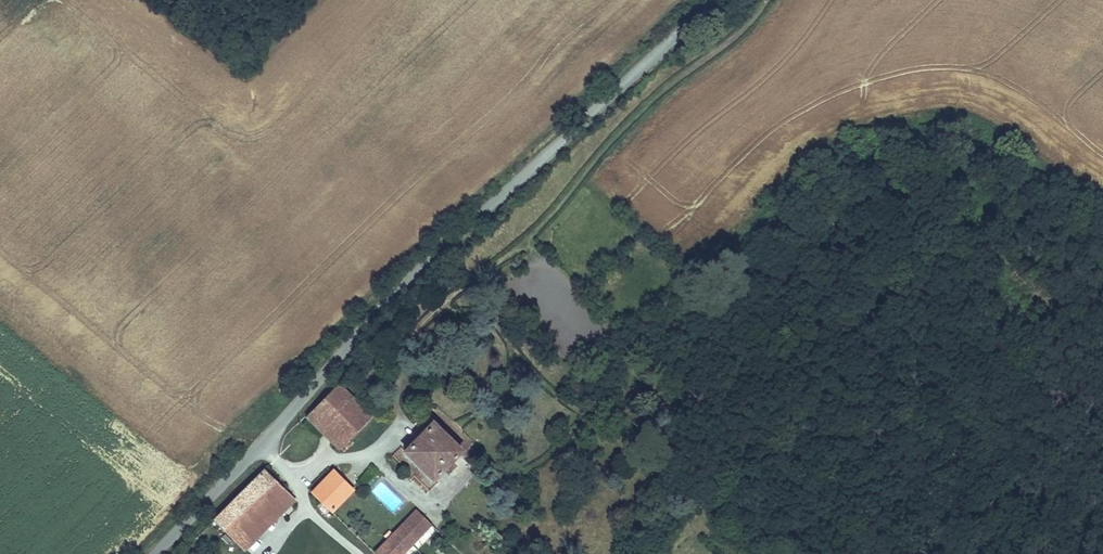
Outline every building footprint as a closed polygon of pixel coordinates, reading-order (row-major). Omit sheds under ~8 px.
[(307,418),(341,452),(373,419),(339,385),(307,418)] [(403,451),(431,480),(459,453),(431,424),(403,451)] [(310,492),(329,512),(352,490),(333,470),(310,492)] [(221,515),(215,521),(245,550),(253,542),(242,532),(283,490),(264,471),(221,515)] [(253,542),(294,501),(283,490),(242,532),(253,542)] [(435,530),(416,512),(374,553),(412,553),(435,530)]
